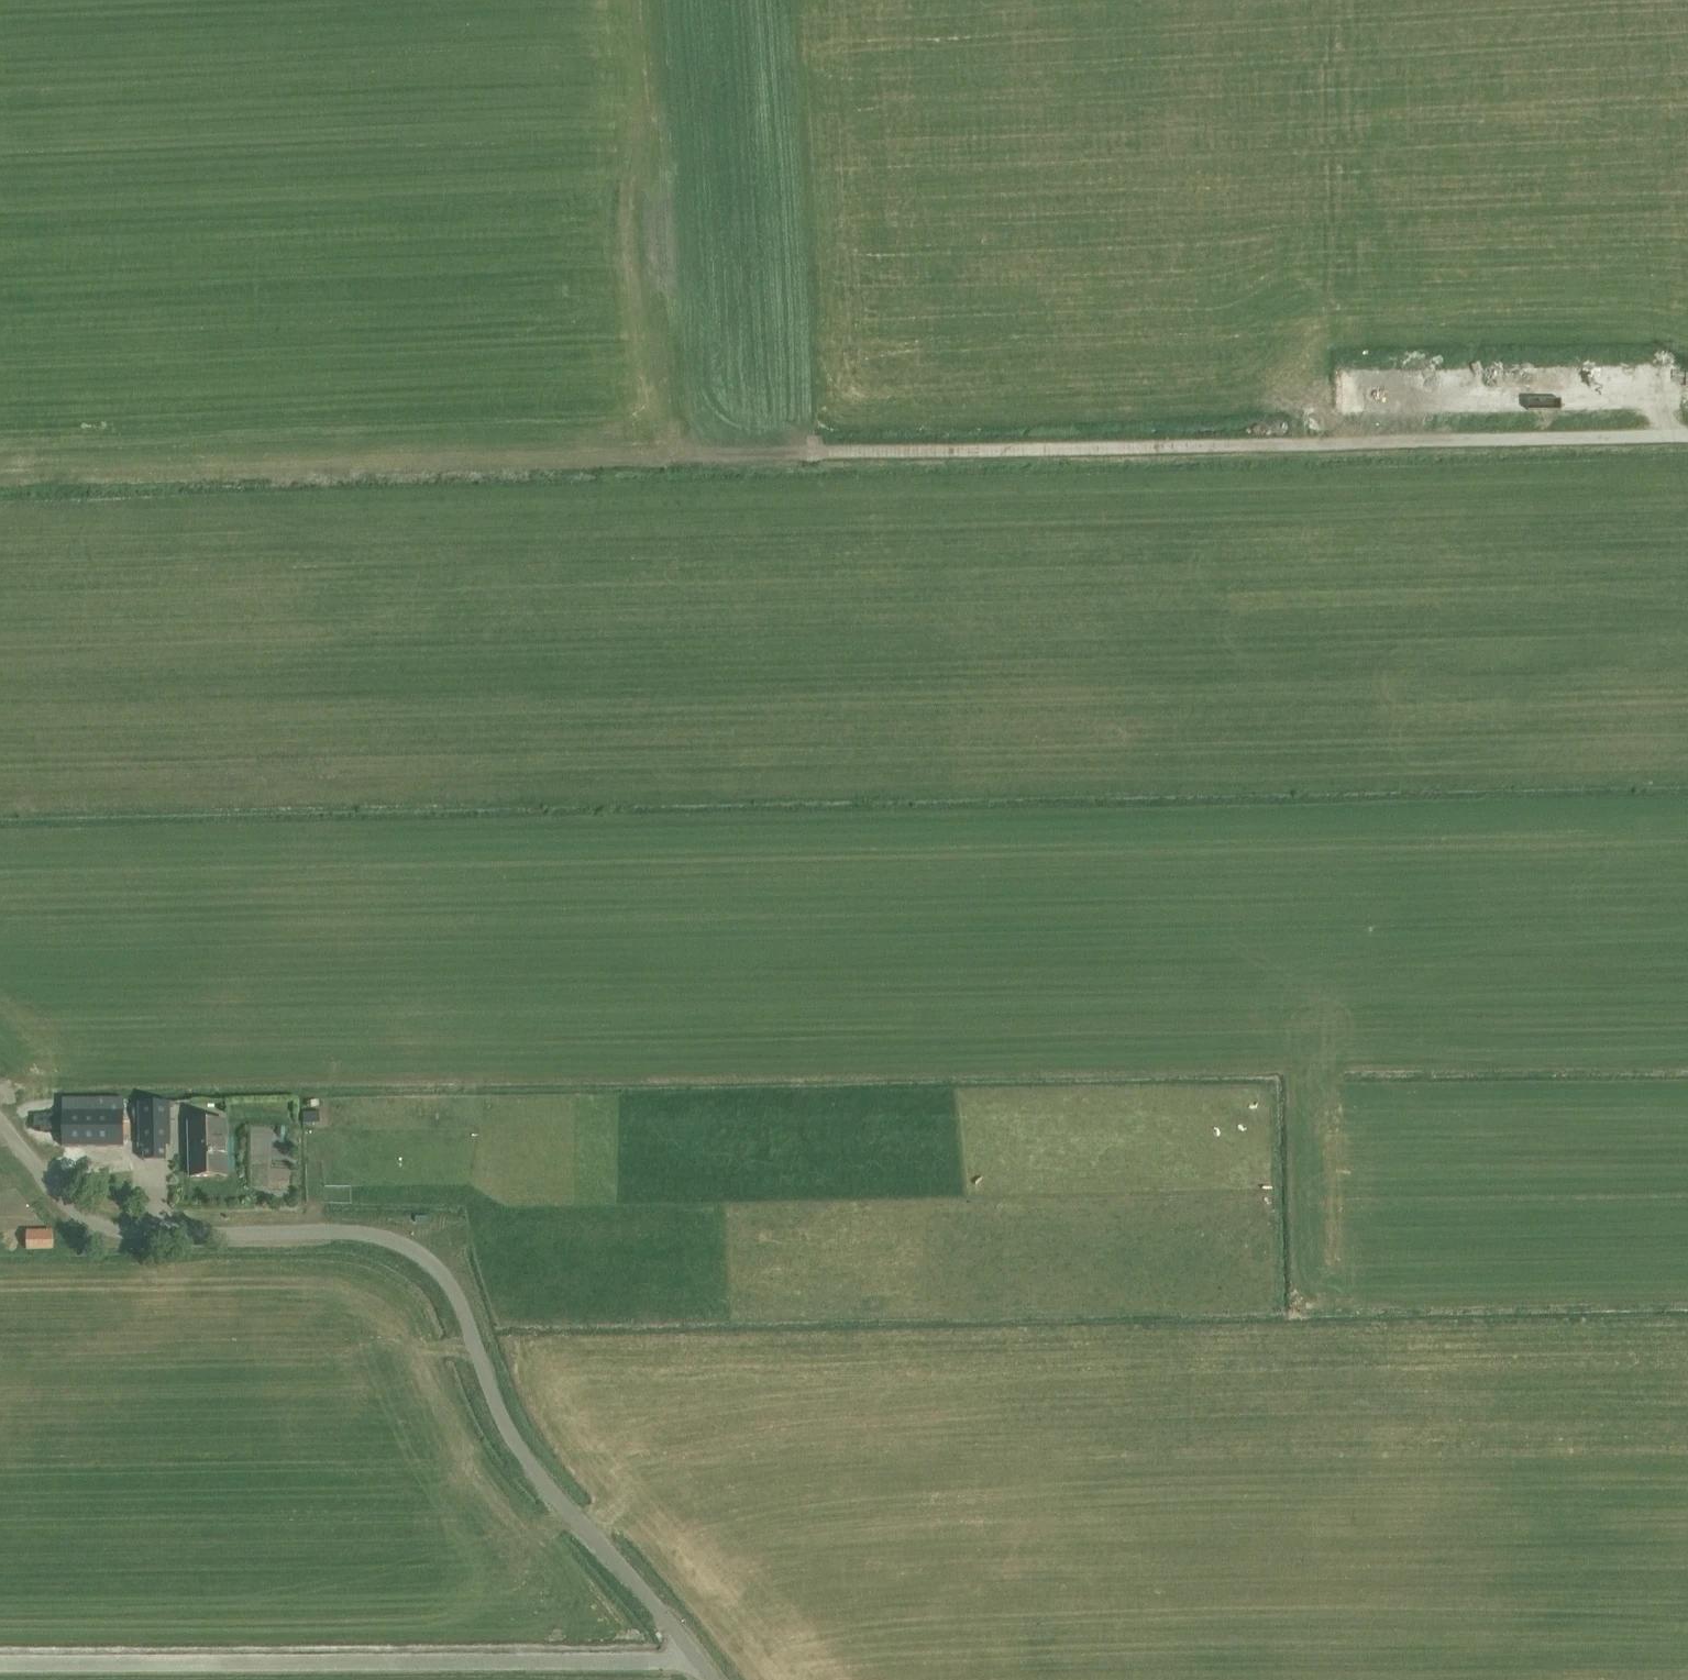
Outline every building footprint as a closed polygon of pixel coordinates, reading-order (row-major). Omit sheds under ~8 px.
[(125,1101),(63,1101),(63,1147),(124,1147),(125,1137),(131,1137),(131,1124),(125,1124),(125,1101)] [(172,1146),(171,1102),(139,1103),(140,1147),(172,1146)] [(227,1176),(226,1123),(190,1123),(191,1177),(227,1176)] [(280,1178),(281,1137),(259,1136),(257,1178),(280,1178)] [(32,1230),(32,1249),(58,1250),(59,1231),(32,1230)]
